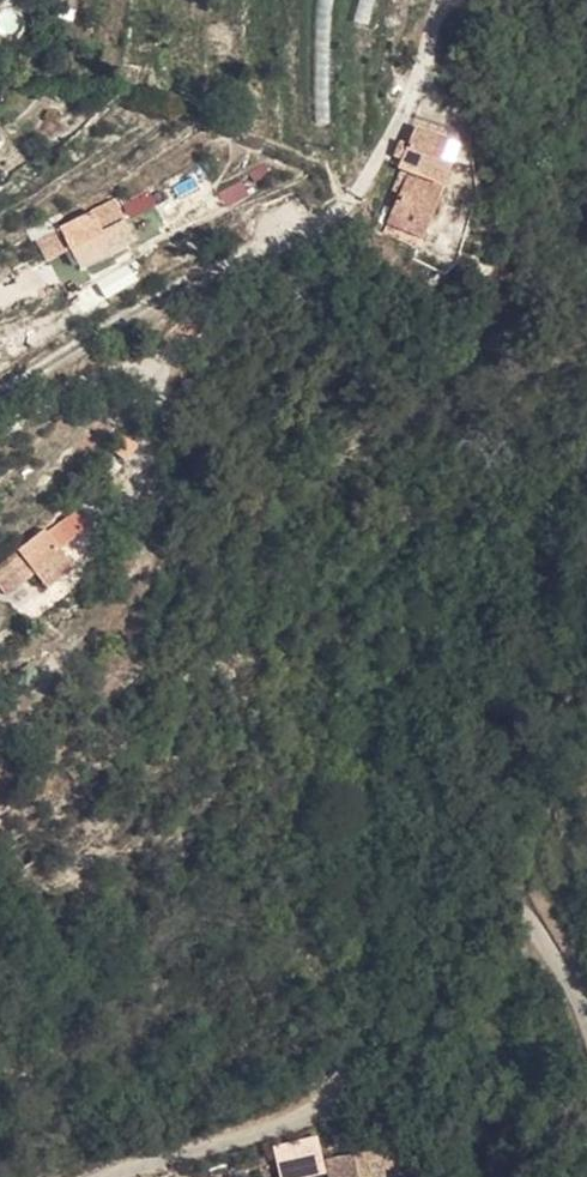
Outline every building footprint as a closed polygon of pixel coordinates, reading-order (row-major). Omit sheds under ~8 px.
[(413,183),(424,187),(433,165),(431,156),(389,140),(377,169),(372,167),(366,181),(371,184),(369,190),(373,191),(379,170),(382,172),(388,155),(418,164),(413,183)] [(371,219),(406,234),(424,187),(413,183),(418,164),(388,155),(382,172),(379,170),(373,191),(375,193),(367,214),(372,217),(371,219)] [(137,220),(154,202),(141,189),(123,206),(137,220)] [(43,273),(78,255),(100,244),(87,218),(9,257),(21,283),(43,273)] [(398,261),(406,234),(371,219),(361,246),(398,261)] [(86,271),(78,255),(43,273),(52,290),(86,271)] [(65,547),(77,564),(103,545),(91,528),(65,547)] [(18,541),(0,555),(0,581),(4,586),(34,565),(45,556),(32,539),(21,547),(18,541)] [(46,581),(43,577),(34,565),(4,586),(16,603),(46,581)] [(357,1149),(345,1153),(350,1171),(361,1167),(357,1149)] [(279,1151),(241,1161),(245,1176),(286,1176),(280,1151),(279,1151)] [(345,1151),(301,1164),(306,1176),(318,1176),(321,1176),(351,1176),(350,1171),(345,1153),(345,1151)] [(294,1166),(297,1176),(306,1176),(301,1164),(294,1166)]
